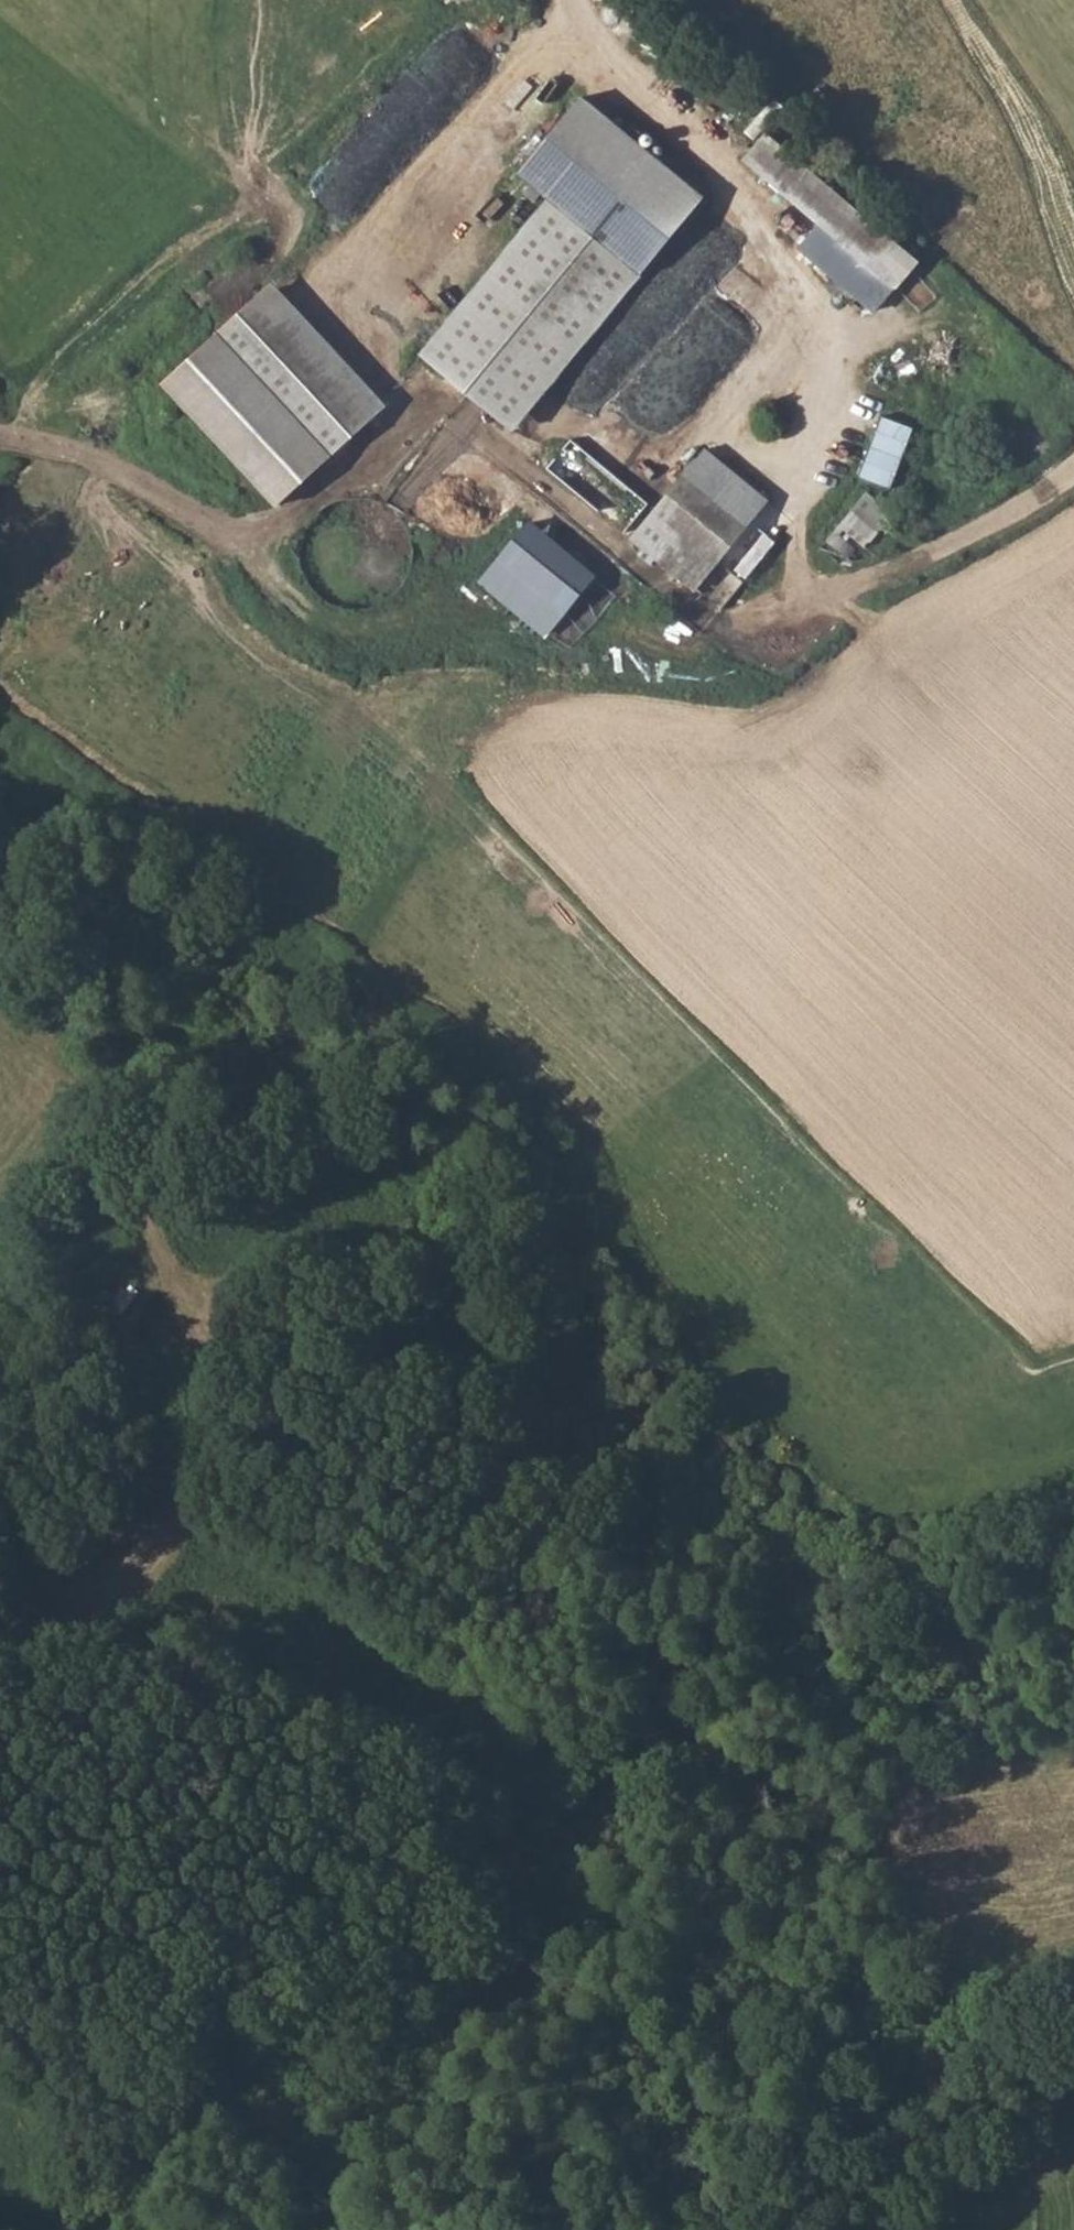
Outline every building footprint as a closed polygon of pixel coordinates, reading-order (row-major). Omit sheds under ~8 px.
[(422,355),(515,430),(707,198),(585,96),(522,174),(549,197),(422,355)] [(923,262),(768,132),(744,161),(898,291),(923,262)] [(390,407),(275,282),(164,384),(279,509),(390,407)] [(707,449),(632,541),(696,593),(771,501),(707,449)] [(828,543),(855,561),(892,508),(866,489),(828,543)] [(595,571),(526,517),(473,584),(542,638),(595,571)]
